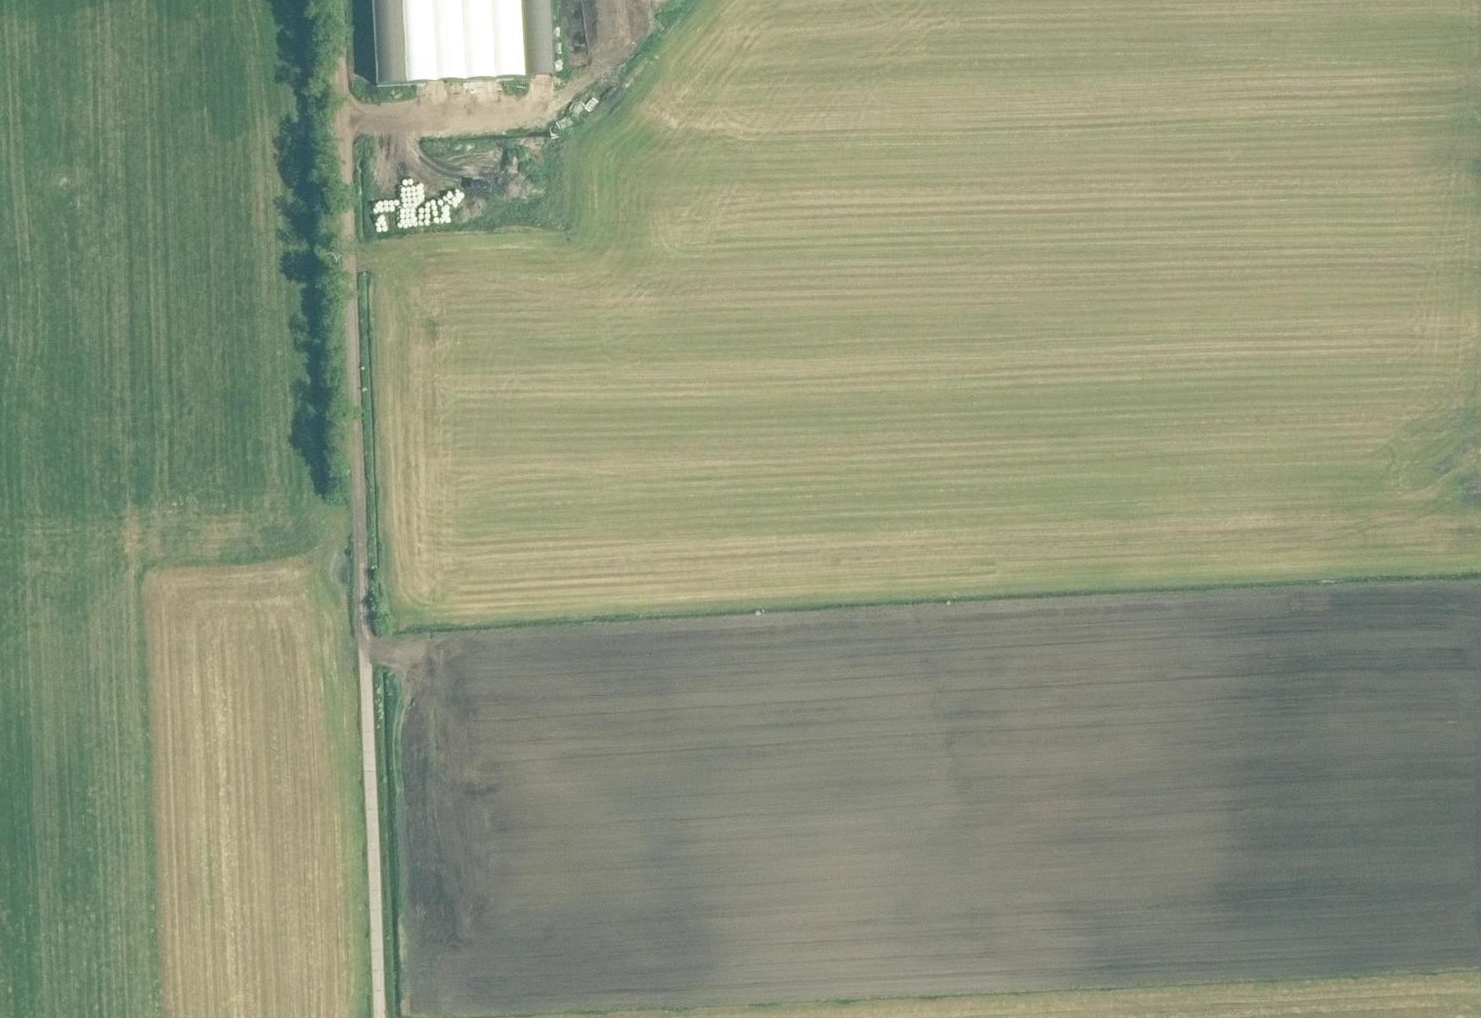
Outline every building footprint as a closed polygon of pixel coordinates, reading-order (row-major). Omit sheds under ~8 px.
[(377,86),(553,79),(550,0),(374,0),(377,86)]
